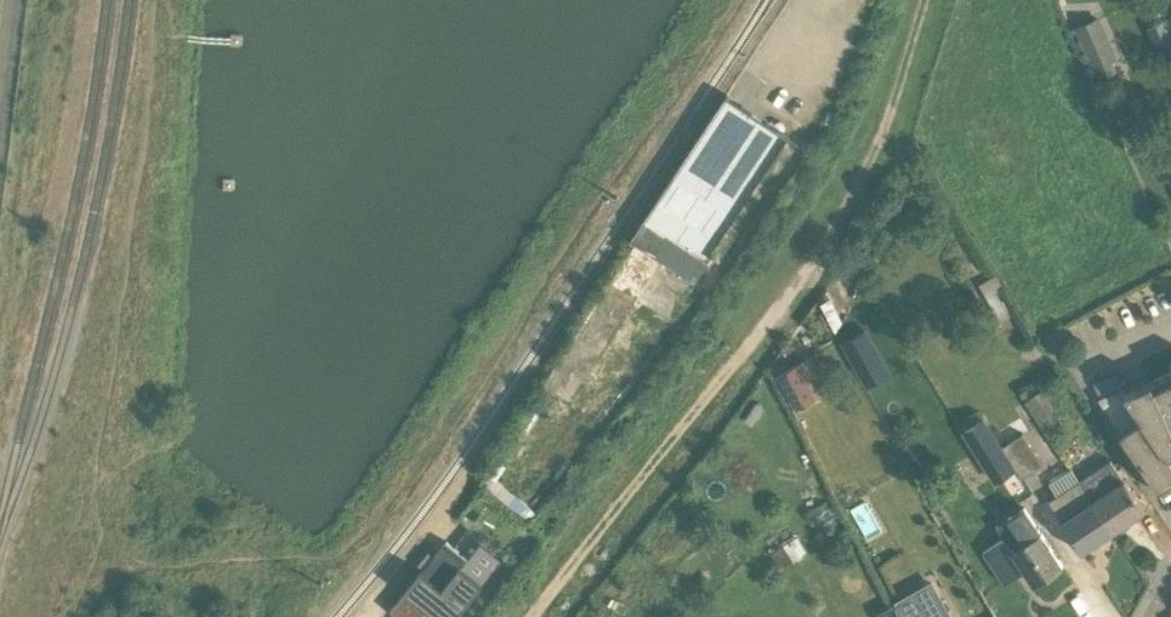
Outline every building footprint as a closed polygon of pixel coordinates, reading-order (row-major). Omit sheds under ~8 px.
[(1101,15),(1080,23),(1095,65),(1116,58),(1101,15)] [(1164,64),(1170,61),(1170,26),(1168,19),(1148,27),(1164,64)] [(1113,61),(1093,70),(1097,79),(1118,70),(1113,61)] [(788,136),(728,96),(727,95),(631,239),(636,242),(673,267),(673,268),(695,282),(710,261),(707,259),(788,136)] [(1013,318),(998,291),(1004,287),(996,274),(979,284),(1002,324),(1013,318)] [(797,407),(826,391),(808,358),(779,374),(797,407)] [(1093,382),(1100,397),(1122,387),(1115,372),(1093,382)] [(1147,383),(1128,391),(1124,386),(1122,387),(1100,397),(1099,398),(1161,489),(1162,488),(1161,486),(1169,480),(1170,483),(1170,455),(1170,454),(1170,453),(1170,380),(1155,387),(1152,381),(1150,381),(1150,382),(1147,383)] [(1044,417),(1056,409),(1046,392),(1044,390),(1031,397),(1044,417)] [(1015,466),(984,417),(963,431),(994,480),(1015,466)] [(1023,476),(1043,464),(1024,432),(1003,443),(1015,463),(1023,476)] [(1080,480),(1113,531),(1145,509),(1126,479),(1125,479),(1111,459),(1099,467),(1080,480)] [(1082,552),(1113,531),(1080,480),(1062,491),(1050,499),(1063,519),(1062,520),(1082,552)] [(1005,584),(1026,570),(1035,584),(1036,583),(1034,580),(1047,571),(1049,574),(1064,565),(1025,507),(1010,517),(1016,526),(1002,535),(1004,538),(984,551),(1005,584)] [(784,544),(795,560),(808,551),(798,535),(784,544)] [(473,562),(447,541),(392,609),(402,616),(459,616),(485,584),(461,565),(463,563),(468,567),(473,562)] [(922,613),(915,616),(910,606),(901,611),(904,616),(925,616),(922,613)]
